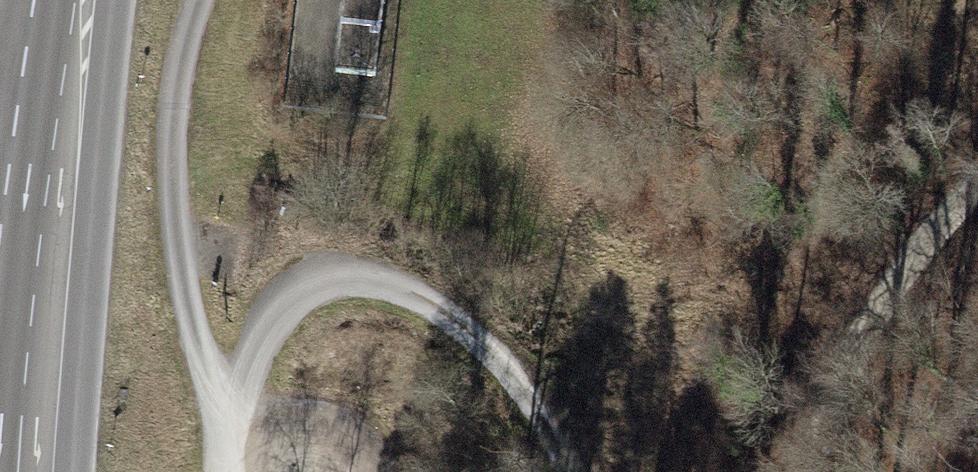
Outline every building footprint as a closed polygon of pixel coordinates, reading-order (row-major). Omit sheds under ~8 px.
[(342,68),(388,71),(393,0),(347,0),(342,68)]
